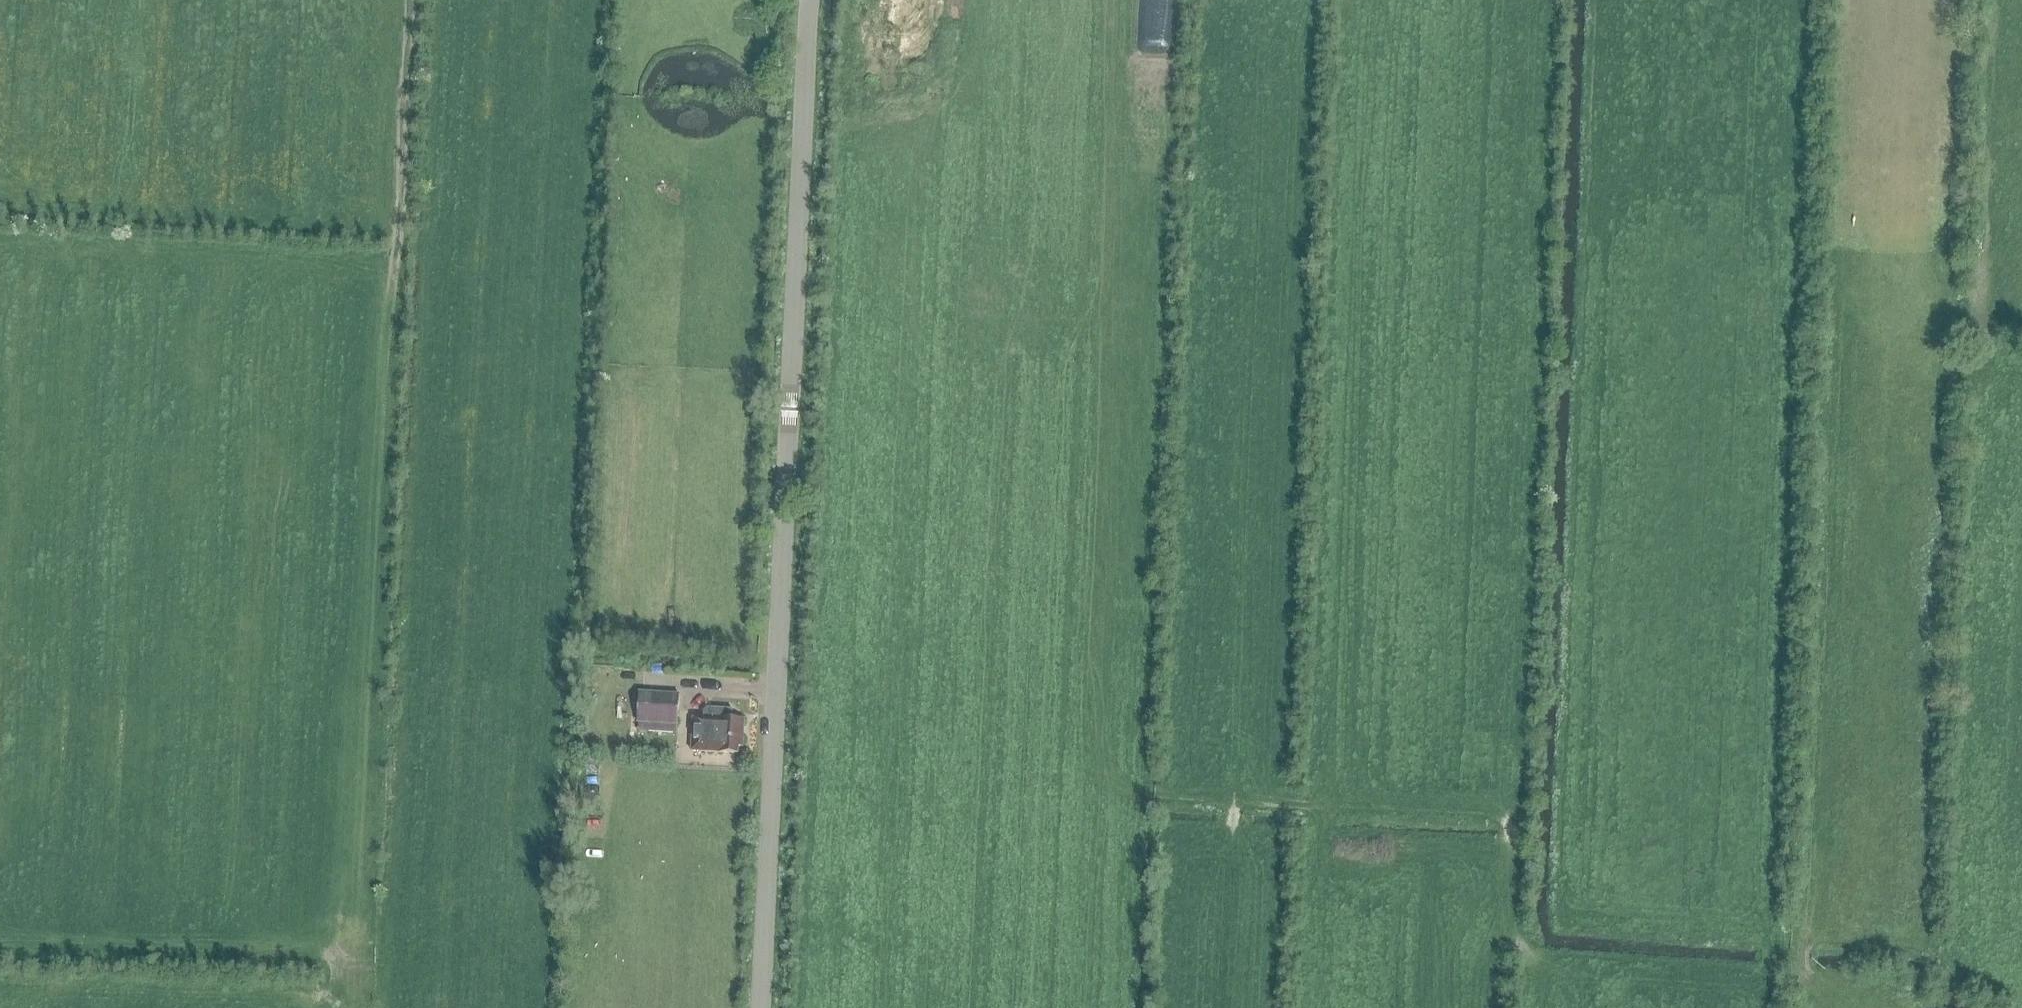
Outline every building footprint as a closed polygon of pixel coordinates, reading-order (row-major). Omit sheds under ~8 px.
[(636,723),(677,724),(678,693),(637,692),(636,723)] [(690,749),(706,750),(706,753),(738,754),(738,747),(741,747),(743,718),(731,717),(731,707),(708,706),(708,716),(692,715),(690,749)]
